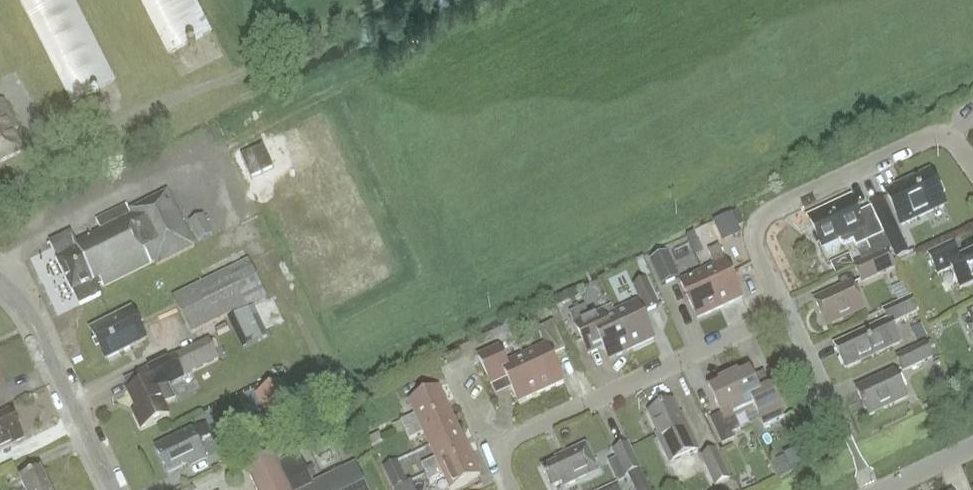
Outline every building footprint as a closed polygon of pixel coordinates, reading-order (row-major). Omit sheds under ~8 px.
[(72,102),(115,80),(74,0),(20,0),(72,102)] [(168,53),(211,31),(195,0),(141,0),(168,53)] [(24,151),(14,131),(18,129),(3,100),(0,102),(0,163),(24,151)] [(264,147),(242,157),(252,178),(274,169),(264,147)] [(901,225),(945,205),(931,174),(927,176),(925,174),(918,177),(917,180),(907,185),(906,183),(886,192),(901,225)] [(185,190),(183,187),(174,192),(176,195),(189,221),(198,217),(185,190)] [(157,264),(194,245),(167,191),(130,210),(127,204),(96,220),(101,230),(76,242),(71,234),(51,244),(58,259),(57,260),(73,292),(74,292),(80,305),(101,294),(97,286),(102,284),(103,286),(155,260),(157,264)] [(856,247),(867,242),(871,250),(860,255),(863,262),(891,249),(884,234),(877,219),(864,226),(851,198),(809,218),(823,246),(839,239),(841,243),(845,245),(853,241),(856,247)] [(909,253),(884,198),(871,204),(896,259),(909,253)] [(741,226),(735,214),(733,215),(731,211),(717,218),(724,234),(741,226)] [(198,217),(189,221),(198,241),(212,234),(203,214),(198,217)] [(972,282),(972,250),(958,257),(952,244),(929,255),(938,274),(951,268),(960,288),(972,282)] [(716,266),(703,272),(720,308),(742,297),(719,247),(709,251),(716,266)] [(895,267),(888,251),(891,250),(891,249),(863,262),(864,262),(855,266),(862,282),(895,267)] [(661,285),(680,276),(667,251),(649,260),(661,285)] [(191,333),(267,296),(249,259),(173,297),(191,333)] [(720,308),(703,272),(681,282),(698,318),(720,308)] [(637,303),(615,313),(632,349),(654,338),(642,313),(659,305),(647,280),(634,286),(641,301),(637,303)] [(827,325),(863,308),(852,284),(816,301),(827,325)] [(557,308),(564,304),(561,296),(553,300),(557,308)] [(891,324),(918,312),(911,298),(884,311),(888,321),(876,326),(836,345),(847,368),(887,350),(900,343),(891,324)] [(585,306),(570,313),(583,340),(590,356),(605,349),(610,359),(632,349),(615,313),(610,303),(589,313),(585,306)] [(106,359),(146,339),(132,310),(91,330),(106,359)] [(551,354),(565,348),(553,322),(539,329),(546,345),(524,355),(541,391),(563,381),(551,354)] [(903,373),(940,354),(932,339),(895,357),(903,373)] [(182,377),(218,359),(208,340),(139,374),(144,384),(128,392),(145,426),(169,415),(164,403),(175,398),(167,381),(181,374),(182,377)] [(541,391),(524,355),(506,364),(499,347),(479,357),(492,384),(507,377),(519,402),(541,391)] [(748,367),(728,376),(745,412),(755,407),(761,420),(770,416),(773,423),(785,417),(772,390),(761,395),(748,367)] [(869,416),(907,398),(895,371),(857,389),(869,416)] [(967,378),(955,372),(949,375),(955,389),(970,384),(967,378)] [(745,412),(728,376),(708,385),(722,413),(710,419),(723,445),(735,439),(732,434),(741,430),(735,416),(745,412)] [(301,418),(283,381),(255,394),(274,431),(301,418)] [(401,421),(405,430),(449,409),(439,387),(410,401),(416,414),(401,421)] [(671,463),(699,449),(686,422),(684,423),(673,401),(649,413),(659,435),(657,436),(671,463)] [(460,431),(449,409),(405,430),(410,440),(424,433),(430,445),(460,431)] [(23,438),(10,411),(0,416),(0,450),(1,451),(12,446),(11,445),(23,438)] [(207,458),(198,441),(212,435),(207,423),(156,448),(168,473),(192,462),(193,465),(207,458)] [(470,453),(460,431),(430,445),(436,458),(422,464),(426,474),(470,453)] [(799,432),(790,436),(795,447),(804,442),(799,432)] [(383,441),(379,433),(366,439),(370,447),(383,441)] [(628,475),(640,469),(628,443),(614,450),(626,476),(628,475)] [(565,486),(598,470),(586,444),(556,458),(557,461),(542,468),(552,488),(563,483),(565,486)] [(773,459),(781,476),(808,464),(800,447),(773,459)] [(716,485),(730,478),(717,449),(702,456),(716,485)] [(480,475),(470,453),(426,474),(430,483),(445,476),(451,489),(480,475)] [(313,485),(298,454),(276,464),(273,458),(247,470),(257,489),(367,489),(355,465),(313,485)] [(409,480),(404,469),(389,476),(394,487),(409,480)] [(640,469),(628,475),(635,489),(648,484),(640,469)] [(25,489),(51,489),(42,471),(21,481),(25,489)] [(395,488),(396,489),(416,489),(412,481),(395,488)]
